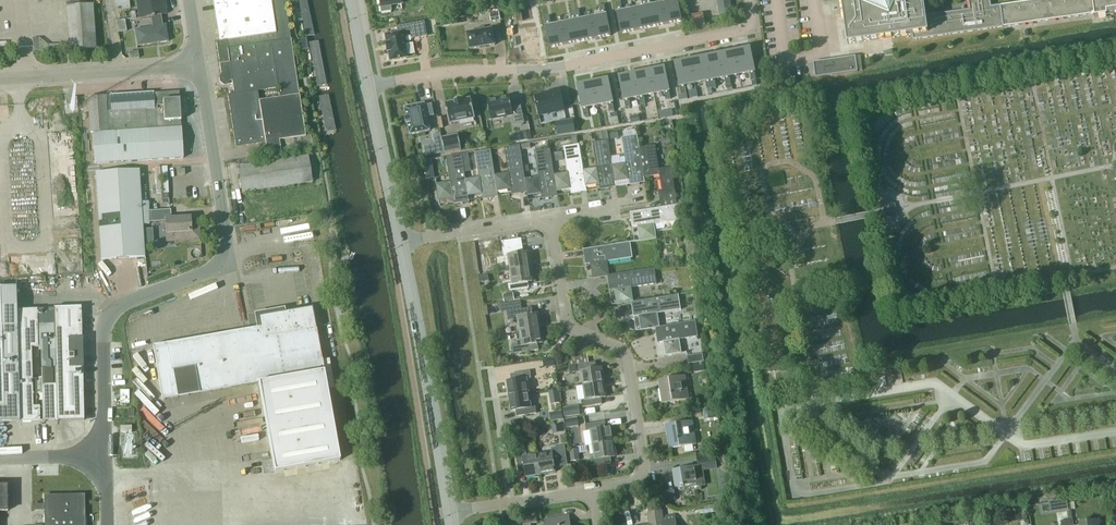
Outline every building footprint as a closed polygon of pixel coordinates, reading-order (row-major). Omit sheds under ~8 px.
[(131,8),(131,0),(118,0),(119,8),(131,8)] [(165,0),(136,0),(139,19),(151,17),(153,27),(135,30),(137,46),(168,41),(166,25),(162,26),(161,15),(167,14),(165,0)] [(286,13),(285,13),(283,3),(285,3),(285,0),(213,0),(219,41),(216,42),(221,75),(219,77),(219,82),(222,85),(232,83),(233,94),(227,95),(235,147),(265,143),(266,154),(306,148),(286,13)] [(308,36),(317,34),(310,0),(301,0),(308,36)] [(380,12),(390,11),(390,5),(401,3),(401,0),(378,0),(380,12)] [(646,0),(642,0),(643,6),(632,8),(637,30),(651,27),(646,0)] [(662,2),(652,4),(651,0),(646,0),(651,27),(666,24),(662,2)] [(678,0),(672,0),(662,2),(666,24),(682,21),(678,0)] [(719,14),(733,12),(731,0),(717,0),(719,14)] [(847,44),(912,35),(913,40),(1004,27),(1000,5),(990,7),(990,0),(968,0),(970,9),(926,16),(924,0),(841,0),(847,44)] [(1000,5),(1004,27),(1094,14),(1094,17),(1115,14),(1115,0),(1037,0),(1000,5)] [(637,30),(632,8),(622,10),(621,2),(616,3),(617,11),(621,33),(637,30)] [(96,48),(93,5),(66,7),(70,51),(96,48)] [(606,13),(606,14),(606,13),(604,5),(599,6),(601,14),(601,15),(591,17),(595,39),(611,36),(606,13)] [(595,39),(591,17),(581,19),(580,18),(579,10),(574,11),(580,42),(595,39)] [(580,42),(574,11),(570,12),(572,20),(561,23),(566,45),(580,42)] [(491,21),(500,20),(499,12),(490,14),(491,21)] [(566,45),(561,23),(551,25),(551,24),(549,16),(545,17),(546,25),(546,26),(550,48),(566,45)] [(396,26),(397,33),(384,35),(386,44),(385,44),(386,52),(388,52),(389,61),(407,58),(413,56),(411,44),(404,45),(403,39),(402,32),(404,32),(410,31),(411,34),(412,39),(427,36),(424,21),(396,26)] [(494,41),(501,40),(499,25),(491,26),(492,30),(484,31),(484,27),(475,29),(476,32),(468,34),(470,49),(495,45),(494,41)] [(300,50),(308,49),(306,38),(298,40),(300,50)] [(317,40),(308,42),(318,91),(327,89),(317,40)] [(755,71),(750,49),(735,52),(739,74),(750,72),(751,80),(756,79),(755,71),(754,71),(755,71)] [(739,74),(735,52),(721,55),(725,77),(724,77),(725,78),(726,85),(731,84),(729,77),(729,76),(739,74)] [(725,77),(721,55),(706,58),(712,88),(716,87),(715,80),(714,79),(724,77),(725,77)] [(857,73),(855,56),(813,62),(815,78),(857,73)] [(712,88),(706,58),(691,61),(695,83),(705,81),(706,81),(707,89),(712,88)] [(695,83),(691,61),(675,64),(680,86),(682,94),(687,93),(685,85),(695,83)] [(669,90),(665,68),(650,71),(654,93),(664,91),(664,92),(666,100),(671,99),(669,91),(669,90)] [(654,93),(650,71),(635,74),(640,96),(639,96),(639,97),(641,105),(645,104),(644,96),(654,93)] [(640,96),(635,74),(619,77),(624,100),(624,99),(624,100),(626,108),(631,107),(629,99),(629,98),(639,96),(640,96)] [(613,102),(609,80),(593,83),(598,105),(608,103),(610,111),(614,110),(613,102)] [(598,105),(593,83),(578,86),(582,108),(583,108),(584,116),(589,115),(587,107),(598,105)] [(539,115),(564,110),(560,89),(550,91),(551,94),(536,97),(539,115)] [(90,132),(93,132),(95,164),(183,158),(181,120),(165,121),(164,110),(155,110),(155,102),(163,101),(163,100),(180,99),(179,91),(88,97),(90,132)] [(329,93),(319,96),(326,132),(337,130),(329,93)] [(487,101),(491,119),(513,115),(515,124),(524,123),(521,106),(512,108),(510,96),(487,101)] [(455,102),(446,103),(449,123),(475,118),(471,98),(462,100),(462,99),(455,100),(455,102)] [(163,101),(155,102),(155,110),(164,110),(165,121),(181,120),(180,99),(163,100),(163,101)] [(407,124),(408,124),(410,134),(430,131),(427,117),(434,115),(432,104),(425,105),(424,104),(405,108),(407,118),(406,118),(407,124)] [(559,136),(577,134),(574,120),(557,123),(559,136)] [(611,140),(618,139),(616,132),(609,133),(611,140)] [(514,144),(529,141),(527,133),(513,135),(514,144)] [(442,138),(445,153),(462,150),(459,135),(442,138)] [(644,177),(639,148),(637,135),(624,137),(622,137),(626,163),(612,165),(615,182),(629,180),(629,185),(645,182),(644,177)] [(568,172),(555,174),(554,174),(557,191),(570,189),(571,194),(587,191),(586,187),(586,186),(583,169),(583,170),(579,144),(578,144),(577,137),(572,137),(574,145),(564,146),(568,172)] [(615,182),(612,165),(608,139),(603,140),(593,142),(597,167),(583,170),(583,169),(586,186),(600,184),(600,189),(616,187),(615,182)] [(442,143),(425,146),(426,156),(444,152),(442,143)] [(526,179),(521,147),(520,145),(520,144),(505,147),(509,173),(495,175),(497,191),(511,189),(512,194),(527,192),(527,196),(528,196),(527,192),(528,192),(526,179)] [(655,145),(639,148),(644,177),(659,175),(662,190),(658,191),(661,207),(677,205),(671,167),(659,169),(655,145)] [(498,196),(497,191),(495,175),(491,149),(475,152),(479,177),(466,179),(469,196),(482,194),(483,199),(498,196)] [(539,177),(526,179),(528,192),(527,192),(528,196),(542,194),(542,198),(558,196),(557,191),(554,174),(555,174),(550,149),(535,151),(539,177)] [(468,196),(469,196),(466,179),(462,154),(446,156),(450,182),(437,184),(439,201),(453,199),(454,203),(469,201),(468,196)] [(312,182),(308,156),(238,167),(242,193),(312,182)] [(430,159),(423,160),(424,169),(431,168),(430,159)] [(144,257),(139,170),(95,173),(101,260),(144,257)] [(895,216),(892,203),(881,205),(884,218),(895,216)] [(679,221),(677,205),(661,207),(630,212),(632,228),(638,227),(640,241),(656,238),(654,225),(679,221)] [(172,219),(171,210),(149,211),(149,222),(166,221),(167,242),(201,241),(200,224),(192,224),(192,218),(172,219)] [(511,269),(531,266),(528,252),(527,252),(523,252),(522,246),(521,237),(502,240),(503,249),(504,256),(507,255),(509,255),(511,269)] [(593,278),(607,276),(610,275),(607,261),(633,257),(630,242),(583,249),(586,265),(591,264),(593,278)] [(481,273),(489,271),(487,256),(479,257),(481,273)] [(531,266),(511,269),(513,284),(509,285),(510,291),(529,288),(528,281),(533,280),(531,266)] [(654,268),(610,275),(607,276),(610,291),(615,290),(617,304),(631,302),(634,301),(632,287),(657,283),(654,268)] [(489,281),(488,274),(480,276),(481,282),(489,281)] [(18,422),(15,310),(14,286),(0,287),(0,422),(18,422)] [(514,293),(503,295),(505,302),(515,301),(514,293)] [(678,294),(634,301),(631,302),(634,317),(639,316),(641,330),(655,328),(657,327),(655,314),(681,310),(678,294)] [(521,331),(540,328),(538,313),(534,313),(533,307),(524,309),(522,309),(522,308),(521,300),(505,303),(507,312),(508,321),(514,320),(514,318),(518,317),(519,319),(521,331)] [(83,420),(81,368),(82,368),(81,338),(80,338),(79,306),(51,307),(51,309),(15,310),(18,422),(83,420)] [(260,327),(152,345),(162,400),(259,383),(274,471),(339,460),(324,377),(311,307),(258,316),(260,327)] [(657,327),(655,328),(658,343),(663,342),(665,356),(682,354),(680,340),(698,337),(695,321),(657,327)] [(540,328),(521,331),(523,345),(518,346),(518,344),(512,344),(514,354),(539,350),(538,343),(543,343),(540,328)] [(704,362),(703,354),(687,356),(688,364),(704,362)] [(543,360),(545,368),(556,366),(554,358),(543,360)] [(582,371),(584,385),(604,382),(602,367),(596,368),(595,362),(569,366),(571,373),(582,371)] [(704,362),(693,364),(694,373),(705,371),(704,362)] [(509,396),(529,393),(527,379),(532,378),(531,371),(511,374),(512,381),(507,382),(509,396)] [(659,380),(660,387),(662,403),(689,399),(685,375),(659,380)] [(604,382),(584,385),(586,400),(582,400),(583,407),(602,404),(601,398),(606,397),(604,382)] [(128,403),(128,390),(119,390),(119,403),(128,403)] [(529,393),(509,396),(512,411),(516,410),(517,416),(537,413),(536,407),(532,407),(529,393)] [(713,419),(711,407),(703,409),(705,420),(713,419)] [(581,415),(579,408),(568,409),(569,417),(581,415)] [(550,422),(563,420),(562,411),(549,413),(550,422)] [(565,420),(566,428),(579,426),(577,418),(565,420)] [(593,445),(613,442),(611,427),(606,428),(605,421),(585,424),(587,431),(591,431),(593,445)] [(677,430),(667,432),(669,449),(684,446),(693,445),(696,444),(696,440),(692,421),(676,423),(677,430)] [(552,426),(553,433),(564,432),(563,424),(552,426)] [(584,440),(583,430),(578,431),(578,428),(573,428),(575,442),(584,440)] [(615,456),(613,442),(593,445),(595,459),(591,460),(592,467),(612,464),(611,457),(615,456)] [(541,474),(538,455),(524,457),(523,453),(522,444),(515,445),(516,454),(517,460),(519,473),(526,472),(526,477),(541,474)] [(538,455),(541,474),(556,472),(555,468),(561,467),(559,456),(566,455),(565,446),(552,448),(552,452),(538,455)] [(580,460),(579,449),(570,450),(571,461),(580,460)] [(717,462),(715,451),(696,454),(698,465),(717,462)] [(703,486),(700,466),(673,470),(675,488),(690,485),(691,488),(703,486)] [(44,503),(44,510),(44,524),(82,524),(81,496),(55,497),(55,495),(44,495),(44,503)] [(1066,498),(1057,499),(1059,510),(1068,508),(1066,498)] [(675,515),(662,517),(662,511),(648,513),(650,524),(677,524),(675,515)] [(538,523),(537,516),(522,518),(523,524),(532,524),(538,523)]
